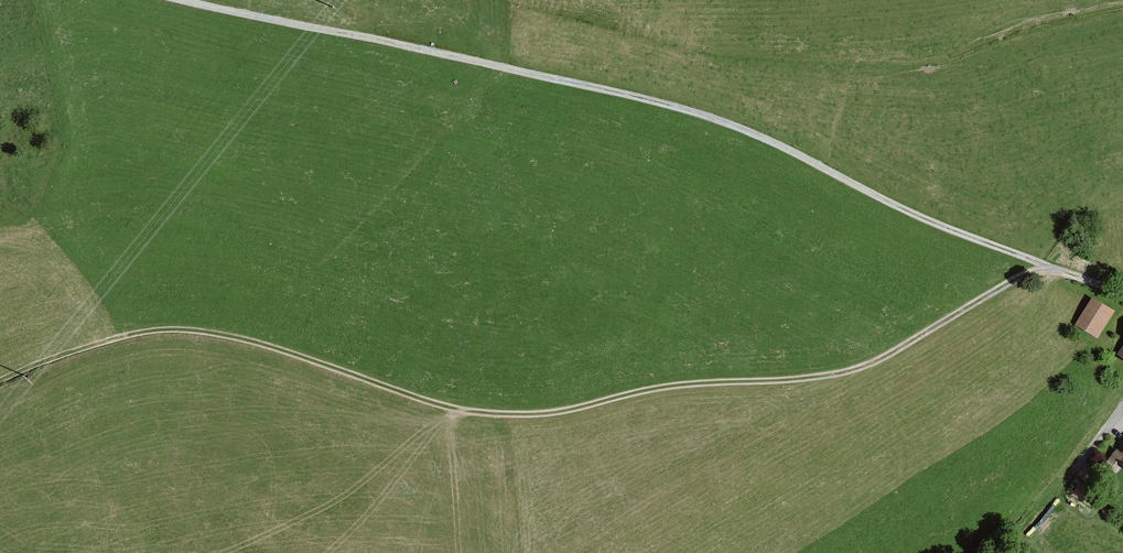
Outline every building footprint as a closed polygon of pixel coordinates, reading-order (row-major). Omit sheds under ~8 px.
[(1116,311),(1094,299),(1078,327),(1100,339),(1116,311)] [(1121,451),(1111,464),(1120,472),(1122,468),(1122,452),(1121,451)]
